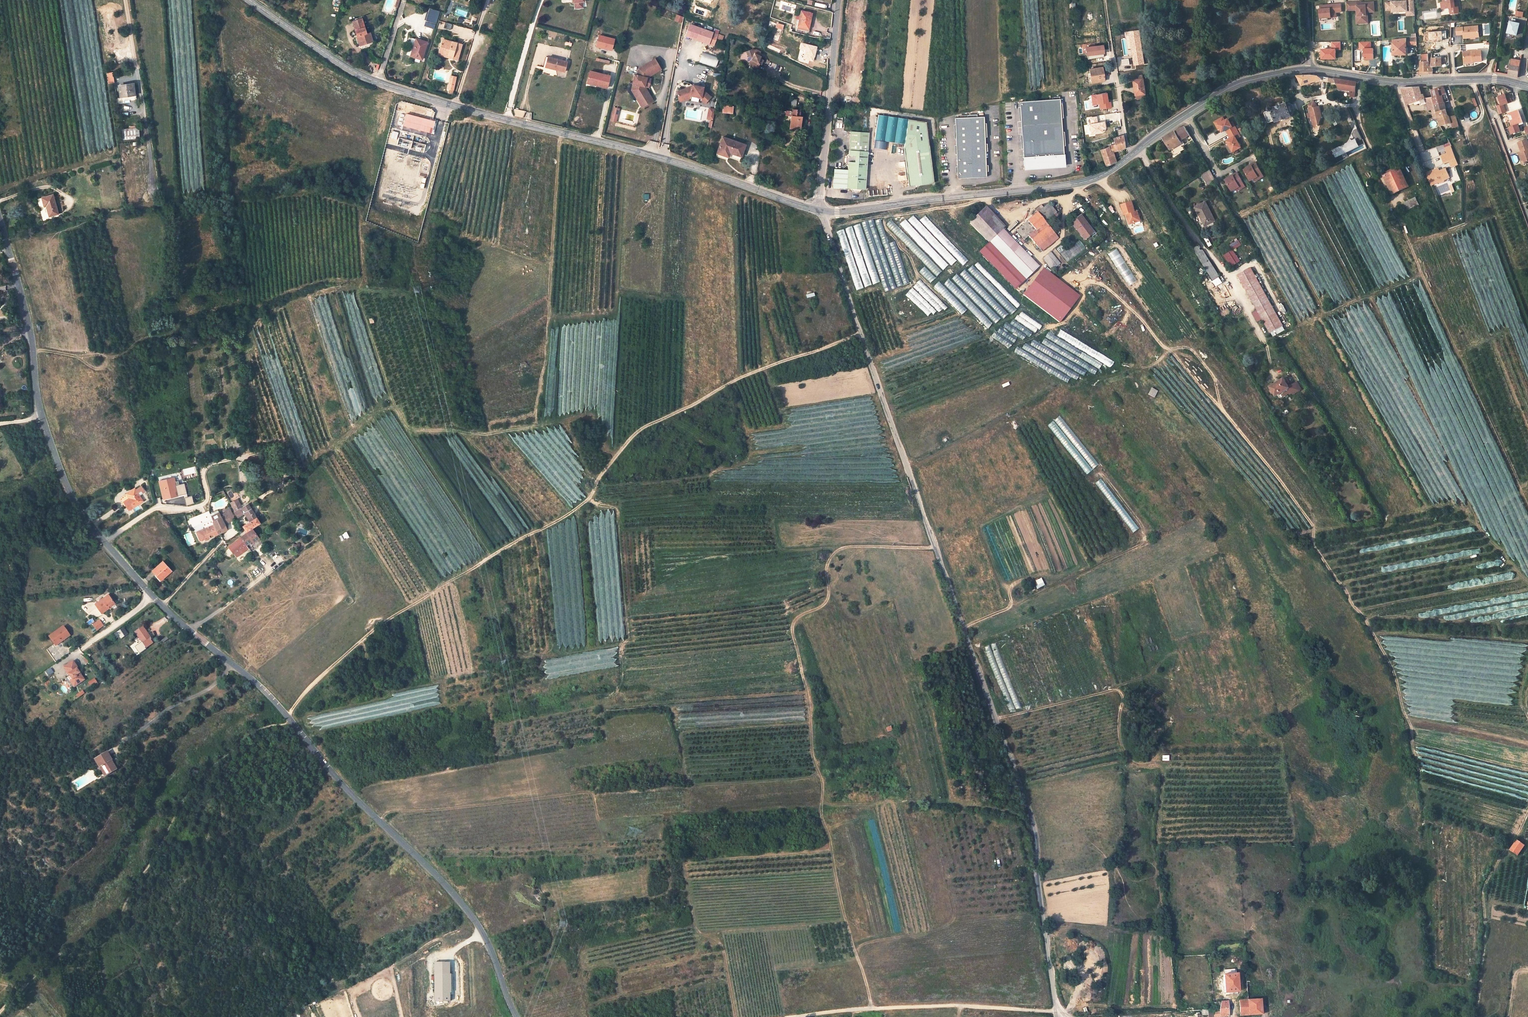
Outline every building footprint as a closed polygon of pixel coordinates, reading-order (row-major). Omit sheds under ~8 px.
[(1406,1),(1396,2),(1396,3),(1392,3),(1387,3),(1387,10),(1392,10),(1393,12),(1407,11),(1407,8),(1415,8),(1414,0),(1406,0),(1406,1)] [(1444,3),(1445,9),(1450,8),(1451,13),(1452,14),(1459,13),(1459,9),(1456,9),(1455,3),(1454,0),(1444,0),(1444,3)] [(1374,12),(1374,2),(1365,3),(1366,5),(1362,5),(1361,1),(1351,2),(1351,10),(1357,10),(1358,16),(1361,16),(1361,23),(1368,23),(1367,12),(1374,12)] [(1327,5),(1320,5),(1320,9),(1320,18),(1336,17),(1336,12),(1341,12),(1341,4),(1330,5),(1330,6),(1327,6),(1327,5)] [(429,9),(425,21),(435,24),(439,12),(429,9)] [(811,14),(800,11),(797,26),(808,29),(811,14)] [(681,23),(683,16),(675,14),(674,21),(681,23)] [(366,34),(361,19),(354,22),(357,31),(355,31),(360,46),(369,43),(366,34)] [(1519,23),(1509,21),(1507,33),(1516,34),(1519,23)] [(713,33),(690,25),(686,37),(713,46),(718,32),(714,30),(713,33)] [(1478,25),(1456,27),(1457,35),(1463,34),(1464,38),(1479,36),(1478,25)] [(1127,50),(1132,49),(1134,65),(1143,64),(1139,31),(1125,32),(1127,50)] [(613,38),(596,34),(593,46),(610,50),(613,38)] [(1408,45),(1417,45),(1416,37),(1412,38),(1408,38),(1408,42),(1408,45)] [(1394,40),(1394,55),(1407,54),(1406,41),(1406,38),(1394,40)] [(426,42),(415,39),(410,57),(421,60),(426,42)] [(457,61),(462,45),(451,42),(451,43),(442,40),(438,52),(448,54),(447,55),(449,56),(448,58),(457,61)] [(1104,45),(1086,47),(1087,56),(1105,54),(1104,45)] [(760,52),(755,50),(754,53),(753,52),(752,50),(746,51),(748,57),(745,63),(756,69),(758,65),(761,66),(763,61),(760,60),(761,57),(758,56),(760,52)] [(1482,50),(1463,52),(1464,61),(1473,60),(1473,61),(1482,60),(1482,50)] [(715,68),(718,57),(702,51),(698,62),(715,68)] [(547,67),(564,71),(566,61),(547,57),(546,62),(548,63),(547,67)] [(1429,62),(1429,74),(1433,74),(1433,67),(1442,66),(1441,58),(1431,59),(1430,62),(1429,62)] [(646,78),(660,68),(654,60),(648,64),(638,69),(637,76),(634,75),(632,84),(633,84),(636,85),(635,88),(639,95),(636,98),(640,105),(651,98),(644,87),(646,78)] [(1510,65),(1508,75),(1518,78),(1521,61),(1516,60),(1515,66),(1511,65),(1510,65)] [(1421,62),(1420,62),(1421,75),(1429,74),(1429,62),(1423,62),(1421,62)] [(1103,81),(1101,68),(1089,69),(1091,82),(1103,81)] [(610,76),(590,71),(587,81),(597,83),(597,85),(607,88),(610,76)] [(113,76),(106,77),(108,87),(114,86),(113,76)] [(1297,76),(1302,85),(1321,80),(1321,81),(1337,83),(1339,89),(1350,90),(1351,96),(1355,97),(1356,82),(1320,76),(1310,76),(1297,76)] [(1143,79),(1134,80),(1136,95),(1146,94),(1143,79)] [(636,85),(633,84),(631,90),(636,98),(639,95),(635,88),(636,85)] [(703,88),(692,86),(692,87),(692,89),(687,88),(676,92),(678,97),(681,99),(690,96),(700,98),(701,98),(704,101),(706,101),(707,102),(710,97),(704,92),(702,91),(703,88)] [(135,102),(133,87),(126,88),(128,98),(128,103),(135,102)] [(1402,88),(1407,104),(1415,102),(1416,105),(1420,103),(1425,101),(1424,99),(1425,98),(1424,94),(1423,94),(1420,87),(1402,88)] [(1443,95),(1446,94),(1444,87),(1431,90),(1432,96),(1435,104),(1444,102),(1443,99),(1443,95)] [(128,98),(126,88),(119,89),(121,99),(128,98)] [(1505,93),(1498,96),(1500,104),(1503,103),(1508,102),(1505,93)] [(1093,105),(1101,104),(1101,109),(1111,107),(1111,102),(1108,103),(1107,94),(1092,96),(1093,105)] [(1432,96),(1427,98),(1428,102),(1429,109),(1432,108),(1436,107),(1435,104),(1432,96)] [(651,98),(640,105),(641,107),(653,101),(651,98)] [(786,110),(788,111),(792,111),(792,109),(796,109),(796,100),(786,99),(785,110),(786,110)] [(1063,156),(1059,99),(1019,101),(1024,169),(1064,166),(1063,156)] [(1313,100),(1308,104),(1314,127),(1318,126),(1320,119),(1319,115),(1321,114),(1319,106),(1317,107),(1313,100)] [(1447,114),(1444,102),(1435,104),(1436,107),(1437,112),(1438,117),(1441,126),(1442,126),(1451,123),(1457,122),(1456,116),(1450,117),(1450,116),(1447,114)] [(1276,122),(1292,116),(1291,115),(1294,114),(1296,111),(1293,104),(1289,103),(1287,104),(1287,103),(1272,108),(1271,108),(1270,108),(1269,109),(1269,110),(1270,111),(1267,112),(1266,113),(1269,122),(1271,123),(1276,121),(1276,122)] [(1503,103),(1497,106),(1500,114),(1507,112),(1503,103)] [(614,108),(610,120),(616,122),(619,109),(614,108)] [(715,109),(709,108),(707,119),(713,120),(715,109)] [(1519,109),(1525,127),(1527,126),(1527,124),(1522,108),(1519,109)] [(799,117),(800,110),(796,109),(792,109),(792,111),(788,111),(788,116),(790,116),(790,129),(796,129),(796,128),(800,128),(801,117),(799,117)] [(1509,113),(1514,126),(1523,123),(1519,111),(1514,113),(1513,112),(1509,113)] [(434,122),(405,115),(402,125),(431,133),(434,122)] [(904,144),(908,120),(878,115),(874,139),(904,144)] [(984,117),(955,118),(957,178),(987,177),(984,117)] [(1098,117),(1090,118),(1091,124),(1090,124),(1091,135),(1103,133),(1103,130),(1106,129),(1105,122),(1098,123),(1098,117)] [(1231,138),(1237,149),(1241,147),(1237,139),(1241,137),(1233,121),(1231,123),(1228,119),(1225,120),(1223,117),(1221,119),(1227,130),(1228,129),(1230,133),(1232,138),(1231,138)] [(1221,119),(1216,121),(1221,129),(1222,132),(1227,130),(1221,119)] [(908,120),(904,144),(904,145),(929,143),(926,122),(908,120)] [(1164,138),(1175,155),(1186,149),(1180,139),(1189,133),(1185,126),(1182,125),(1176,131),(1164,138)] [(138,128),(121,129),(121,139),(138,139),(138,128)] [(1338,156),(1359,146),(1357,142),(1363,139),(1358,128),(1357,128),(1354,130),(1353,134),(1354,137),(1353,140),(1351,138),(1345,147),(1341,147),(1335,150),(1336,152),(1338,156)] [(850,141),(850,149),(850,150),(868,151),(869,148),(869,145),(870,132),(870,131),(851,130),(851,131),(850,141)] [(1122,136),(1113,139),(1115,144),(1100,150),(1105,165),(1114,161),(1110,153),(1112,152),(1124,148),(1122,136)] [(745,145),(722,137),(716,154),(724,156),(726,152),(729,153),(741,157),(745,145)] [(1237,149),(1231,138),(1227,141),(1233,152),(1237,149)] [(1527,139),(1519,143),(1522,151),(1521,152),(1524,162),(1527,161),(1527,141),(1527,139)] [(918,185),(934,183),(929,143),(904,145),(903,149),(908,186),(914,185),(918,185)] [(1457,165),(1453,152),(1451,146),(1445,148),(1447,154),(1442,156),(1444,162),(1449,160),(1452,167),(1457,165)] [(867,170),(868,151),(850,150),(849,152),(846,156),(845,162),(849,166),(848,168),(867,170)] [(1264,176),(1256,162),(1252,165),(1252,166),(1245,170),(1251,181),(1254,178),(1258,176),(1259,178),(1264,176)] [(1408,187),(1398,165),(1384,172),(1385,175),(1393,194),(1408,187)] [(866,188),(867,170),(848,168),(835,168),(833,186),(851,188),(854,192),(859,192),(862,188),(866,188)] [(1202,174),(1209,186),(1217,181),(1210,169),(1202,174)] [(1440,171),(1439,169),(1427,173),(1432,185),(1436,183),(1434,178),(1441,176),(1440,171)] [(1441,176),(1434,178),(1436,183),(1438,182),(1440,183),(1444,182),(1445,180),(1450,178),(1446,169),(1440,171),(1441,176)] [(1245,186),(1237,172),(1233,175),(1233,176),(1226,180),(1232,191),(1235,189),(1239,187),(1240,189),(1245,186)] [(53,193),(41,196),(43,202),(54,199),(53,193)] [(45,204),(48,214),(57,211),(54,199),(43,202),(43,204),(45,204)] [(1132,201),(1122,205),(1125,215),(1127,214),(1127,216),(1128,215),(1129,218),(1128,218),(1130,224),(1136,222),(1135,221),(1141,219),(1138,210),(1136,211),(1132,201)] [(1198,206),(1204,218),(1202,220),(1205,226),(1206,225),(1206,227),(1208,228),(1210,228),(1215,226),(1216,224),(1216,223),(1215,221),(1209,207),(1207,205),(1206,202),(1201,204),(1199,205),(1198,206)] [(1046,223),(1057,213),(1049,203),(1041,210),(1039,208),(1036,211),(1038,213),(1046,223)] [(1196,207),(1202,220),(1204,218),(1198,206),(1196,207)] [(989,243),(1003,230),(983,210),(970,223),(989,243)] [(1038,213),(1016,231),(1024,240),(1028,237),(1036,245),(1042,252),(1058,238),(1046,223),(1038,213)] [(1087,238),(1093,233),(1081,216),(1072,223),(1074,226),(1084,240),(1087,238)] [(1039,266),(1003,230),(989,243),(1025,280),(1039,266)] [(1233,249),(1241,246),(1239,240),(1231,243),(1233,249)] [(1025,280),(989,243),(979,253),(1015,290),(1025,280)] [(1198,244),(1193,248),(1203,264),(1208,261),(1198,244)] [(1223,255),(1230,267),(1240,261),(1233,249),(1223,255)] [(1052,270),(1060,264),(1051,253),(1043,259),(1052,270)] [(1214,281),(1219,278),(1208,261),(1203,264),(1214,281)] [(1080,295),(1044,268),(1024,295),(1060,322),(1080,295)] [(1267,296),(1252,268),(1239,275),(1254,303),(1267,296)] [(1270,332),(1282,326),(1272,308),(1274,307),(1267,296),(1254,303),(1270,332)] [(1282,392),(1289,387),(1283,378),(1270,386),(1272,388),(1271,390),(1272,393),(1274,392),(1276,395),(1282,392)] [(1300,390),(1295,383),(1289,387),(1292,392),(1293,394),(1300,390)] [(1154,398),(1157,391),(1150,387),(1147,394),(1154,398)] [(1292,392),(1289,387),(1282,392),(1284,396),(1289,393),(1290,394),(1292,392)] [(896,474),(899,480),(907,478),(904,471),(896,474)] [(174,478),(159,481),(163,499),(186,494),(183,483),(179,484),(178,481),(175,482),(174,478)] [(136,490),(139,495),(144,491),(141,487),(136,490)] [(135,488),(127,494),(130,498),(135,506),(143,501),(139,495),(136,490),(135,488)] [(130,498),(127,494),(121,497),(124,502),(130,498)] [(191,496),(183,499),(186,506),(194,503),(191,496)] [(135,506),(130,498),(124,502),(129,510),(135,506)] [(260,523),(247,503),(241,507),(237,499),(230,503),(234,512),(237,517),(244,513),(249,522),(243,526),(247,533),(228,546),(233,554),(234,554),(236,556),(248,548),(246,544),(252,540),(253,542),(259,539),(251,528),(260,523)] [(218,533),(218,534),(227,530),(224,524),(235,519),(230,508),(224,511),(225,513),(223,514),(224,516),(221,517),(213,521),(218,533)] [(206,538),(209,537),(209,535),(213,533),(214,535),(218,533),(213,521),(211,516),(209,511),(190,519),(193,527),(196,532),(200,541),(204,539),(205,541),(207,540),(206,538)] [(306,536),(308,531),(297,527),(296,532),(306,536)] [(162,563),(154,570),(163,578),(170,571),(162,563)] [(1041,578),(1034,581),(1037,588),(1044,585),(1041,578)] [(108,606),(113,602),(108,594),(95,604),(102,613),(109,607),(108,606)] [(103,626),(99,621),(93,625),(97,630),(103,626)] [(54,644),(60,640),(61,642),(70,636),(63,626),(49,636),(54,644)] [(146,647),(152,643),(145,633),(146,633),(142,627),(135,632),(146,647)] [(127,634),(123,628),(114,634),(116,638),(120,636),(121,638),(127,634)] [(79,683),(84,680),(76,669),(77,668),(73,661),(63,667),(68,674),(70,676),(74,682),(77,680),(79,683)] [(74,682),(70,676),(68,678),(74,687),(79,683),(77,680),(74,682)] [(112,759),(108,751),(95,757),(99,766),(101,765),(104,773),(115,768),(111,759),(112,759)] [(1511,851),(1518,856),(1525,846),(1517,841),(1511,851)] [(450,1000),(450,992),(451,992),(451,974),(450,974),(450,962),(435,963),(436,1000),(450,1000)] [(1237,974),(1224,975),(1225,993),(1228,992),(1234,992),(1239,992),(1237,974)] [(1261,999),(1239,1001),(1240,1016),(1262,1015),(1261,999)] [(1214,1002),(1215,1009),(1208,1010),(1208,1015),(1208,1016),(1218,1016),(1228,1016),(1227,1002),(1214,1002)]
